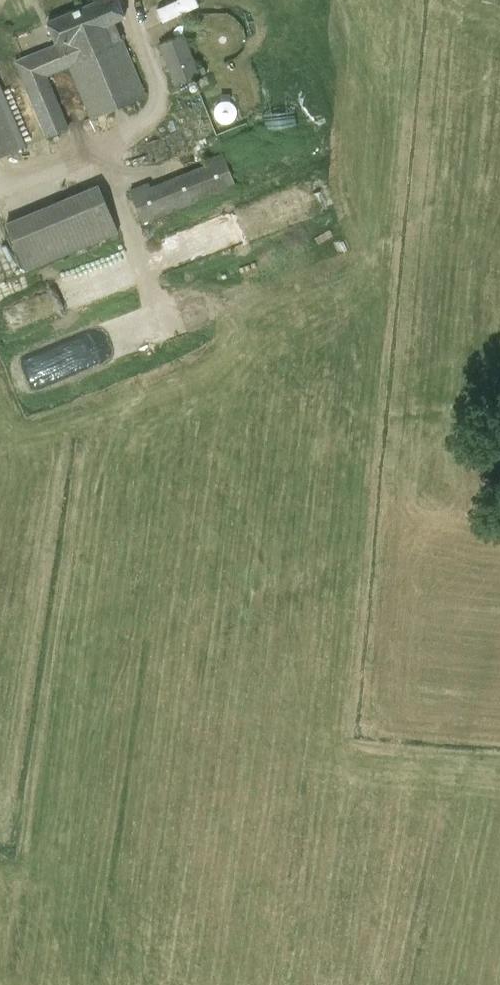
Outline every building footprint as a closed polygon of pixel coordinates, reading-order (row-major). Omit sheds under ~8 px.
[(57,43),(14,61),(46,138),(70,128),(48,77),(70,68),(90,119),(147,96),(123,38),(122,39),(115,22),(125,18),(118,0),(103,0),(48,22),(57,43)] [(159,45),(175,84),(200,74),(184,35),(159,45)] [(27,147),(0,83),(0,158),(27,147)] [(143,223),(237,187),(225,154),(130,190),(143,223)] [(119,233),(99,185),(5,224),(25,272),(119,233)]
